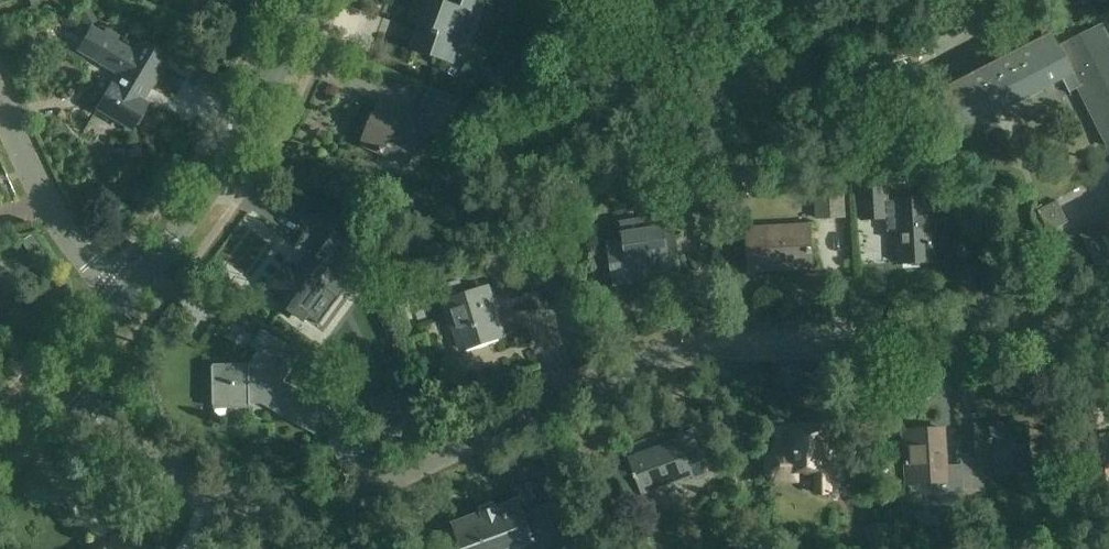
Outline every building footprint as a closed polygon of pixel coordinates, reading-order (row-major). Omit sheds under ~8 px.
[(411,22),(421,26),(413,49),(448,61),(461,27),(465,29),(476,0),(419,0),(411,22)] [(1100,25),(1060,46),(1053,34),(1047,37),(1036,14),(1018,24),(1029,46),(944,90),(964,129),(1073,73),(1108,143),(1108,42),(1100,25)] [(78,49),(90,56),(121,75),(114,85),(112,84),(97,109),(132,130),(147,105),(141,102),(169,56),(140,39),(132,52),(91,27),(78,49)] [(430,87),(417,118),(380,102),(362,144),(384,153),(385,151),(409,162),(415,148),(425,153),(436,128),(447,132),(461,100),(430,87)] [(928,180),(956,177),(954,161),(927,163),(928,180)] [(861,220),(887,218),(888,231),(898,231),(900,262),(933,260),(930,199),(890,201),(888,178),(859,180),(861,220)] [(846,216),(843,181),(836,181),(837,190),(815,192),(817,218),(846,216)] [(713,220),(708,186),(690,189),(691,197),(675,200),(679,225),(713,220)] [(1069,221),(1057,199),(1038,210),(1049,231),(1069,221)] [(624,222),(627,240),(609,242),(616,284),(681,274),(675,232),(666,234),(663,216),(624,222)] [(810,224),(766,226),(745,227),(747,264),(794,262),(794,267),(812,267),(810,224)] [(307,315),(320,324),(368,258),(334,233),(315,258),(308,253),(298,268),(290,262),(270,289),(292,305),(290,309),(304,319),(307,315)] [(556,312),(570,310),(560,254),(540,293),(552,291),(556,312)] [(487,286),(464,294),(459,280),(442,286),(446,299),(444,300),(451,322),(454,321),(462,348),(503,335),(487,286)] [(271,374),(288,344),(263,329),(253,345),(259,349),(250,365),(212,366),(213,404),(251,403),(251,398),(264,398),(264,401),(314,431),(327,407),(271,374)] [(406,425),(398,409),(377,420),(385,435),(406,425)] [(976,427),(977,452),(961,453),(962,464),(964,492),(983,491),(981,467),(1028,465),(1026,425),(976,427)] [(962,464),(946,465),(944,429),(905,431),(907,462),(905,462),(906,485),(936,483),(938,505),(964,503),(963,492),(964,492),(962,464)] [(790,434),(790,451),(778,451),(771,456),(771,470),(777,477),(792,478),(792,469),(817,470),(818,493),(831,493),(831,434),(790,434)] [(697,449),(685,454),(680,442),(630,460),(642,493),(673,481),(674,484),(693,477),(694,481),(707,476),(697,449)] [(532,548),(543,548),(573,538),(559,499),(523,513),(518,500),(453,524),(462,548),(511,548),(529,542),(532,548)] [(866,524),(870,548),(890,548),(893,548),(889,521),(866,524)]
